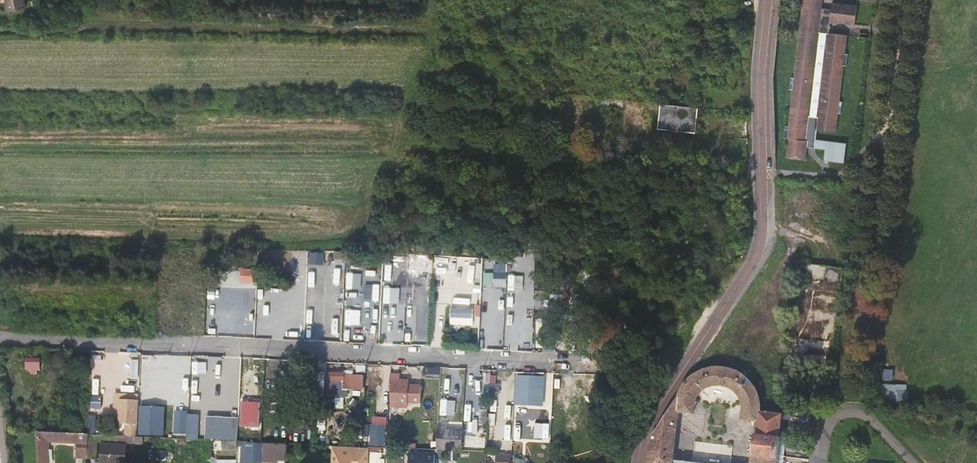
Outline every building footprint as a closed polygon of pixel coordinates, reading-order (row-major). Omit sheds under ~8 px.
[(23,0),(7,0),(9,11),(25,8),(23,0)] [(800,11),(811,13),(809,30),(798,29),(792,76),(789,76),(788,87),(791,88),(787,124),(783,123),(782,135),(786,136),(784,155),(803,157),(805,145),(814,146),(823,147),(822,158),(842,161),(845,141),(815,137),(816,129),(835,131),(838,112),(840,113),(842,102),(839,101),(844,65),(846,65),(847,54),(845,54),(847,35),(828,33),(830,21),(854,24),(856,5),(831,2),(830,8),(830,14),(820,13),(821,7),(821,0),(802,0),(800,11)] [(811,13),(800,11),(798,29),(809,30),(811,13)] [(863,18),(861,22),(861,24),(870,25),(871,16),(868,16),(866,17),(863,18)] [(698,108),(660,104),(658,129),(696,134),(698,108)] [(333,251),(308,251),(307,263),(333,264),(333,251)] [(433,255),(409,254),(408,272),(432,273),(433,255)] [(455,257),(433,255),(432,273),(454,274),(455,257)] [(478,284),(479,261),(468,261),(467,283),(478,284)] [(494,264),(495,286),(507,286),(507,264),(494,264)] [(843,269),(800,264),(784,390),(815,393),(817,379),(830,381),(842,280),(843,269)] [(242,269),(242,282),(255,282),(255,269),(242,269)] [(379,289),(380,275),(366,274),(365,288),(379,289)] [(342,308),(356,309),(357,309),(358,290),(357,290),(357,282),(343,281),(342,308)] [(451,306),(450,324),(473,325),(475,307),(451,306)] [(39,371),(40,359),(26,358),(26,369),(31,369),(31,374),(36,374),(36,371),(39,371)] [(672,461),(678,412),(693,414),(694,405),(697,398),(702,392),(707,389),(713,387),(719,386),(726,388),(732,391),(737,396),(740,400),(742,406),(742,413),(742,420),(756,422),(751,462),(783,462),(786,437),(778,436),(781,414),(762,411),(762,406),(761,401),(759,395),(757,390),(750,380),(743,374),(734,369),(727,368),(717,367),(707,368),(699,371),(691,375),(686,381),(681,387),(678,392),(677,396),(651,437),(647,462),(692,462),(672,461)] [(315,372),(314,401),(323,401),(324,373),(315,372)] [(545,406),(546,374),(517,372),(515,404),(545,406)] [(363,389),(363,376),(344,376),(344,374),(328,373),(328,382),(326,383),(326,387),(326,388),(326,396),(349,396),(349,389),(363,389)] [(408,390),(408,387),(408,382),(399,382),(394,382),(395,374),(390,374),(389,389),(392,389),(391,406),(407,406),(408,404),(414,404),(414,402),(414,387),(412,387),(411,390),(408,390)] [(882,384),(879,384),(880,400),(907,401),(906,398),(910,397),(910,392),(906,392),(905,385),(882,384)] [(139,401),(120,400),(119,424),(125,425),(124,436),(126,436),(137,436),(137,425),(139,401)] [(165,436),(166,406),(140,405),(139,435),(165,436)] [(261,406),(246,406),(244,430),(254,429),(254,437),(273,438),(274,422),(259,421),(261,406)] [(370,445),(386,445),(387,414),(379,414),(378,425),(371,424),(370,445)] [(207,420),(206,436),(221,436),(222,421),(207,420)] [(303,440),(303,426),(289,426),(289,440),(303,440)] [(462,433),(437,432),(437,450),(462,451),(462,433)] [(86,458),(87,436),(87,434),(64,433),(40,433),(40,462),(48,462),(48,443),(76,444),(76,458),(86,458)] [(97,441),(126,442),(126,436),(124,436),(87,434),(87,436),(86,458),(96,459),(97,441)] [(236,451),(236,441),(217,441),(217,451),(236,451)] [(279,443),(264,442),(264,455),(279,456),(279,443)] [(260,445),(248,444),(247,459),(260,459),(260,445)] [(125,446),(101,445),(100,462),(124,462),(125,446)] [(341,449),(340,458),(367,459),(367,450),(341,449)] [(408,450),(407,459),(407,462),(433,462),(434,457),(423,457),(424,451),(408,450)] [(499,458),(499,462),(511,462),(512,455),(499,454),(499,458)]
